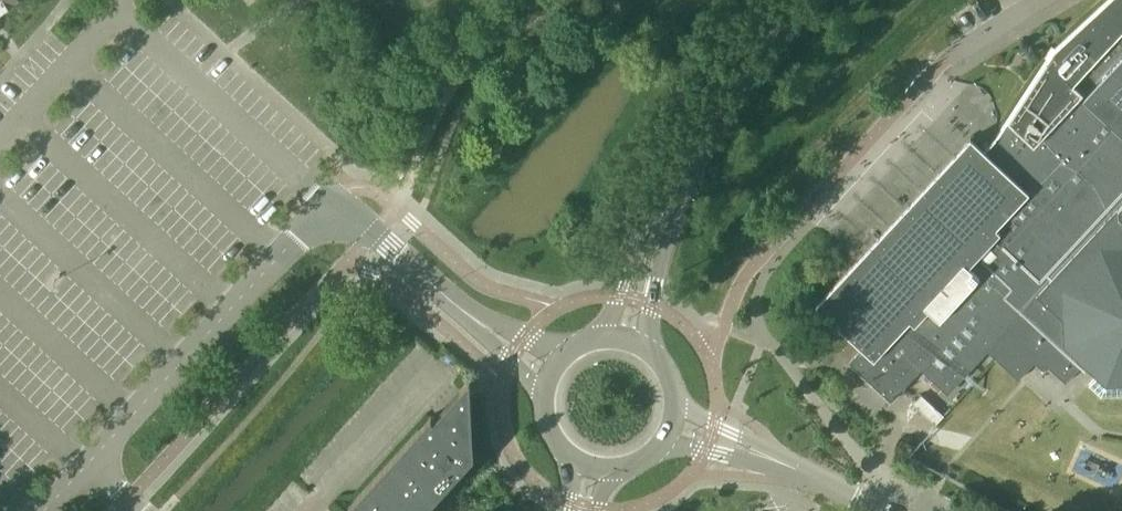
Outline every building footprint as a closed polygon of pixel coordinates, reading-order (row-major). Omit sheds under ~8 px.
[(16,0),(0,0),(0,11),(16,0)] [(814,304),(854,341),(858,346),(846,360),(890,401),(901,390),(921,368),(927,361),(953,385),(963,374),(968,369),(986,350),(995,358),(995,359),(1017,379),(1027,368),(1033,362),(1041,370),(1045,365),(1064,382),(1080,365),(1095,377),(1087,385),(1100,397),(1121,396),(1121,0),(1105,0),(1054,47),(1046,59),(1008,117),(996,134),(998,136),(991,144),(985,151),(981,148),(970,138),(961,147),(853,262),(814,304)] [(392,143),(384,136),(377,142),(386,150),(392,143)] [(474,454),(473,453),(469,388),(470,388),(469,378),(459,388),(459,389),(433,417),(430,414),(348,505),(354,510),(422,510),(474,454)]
